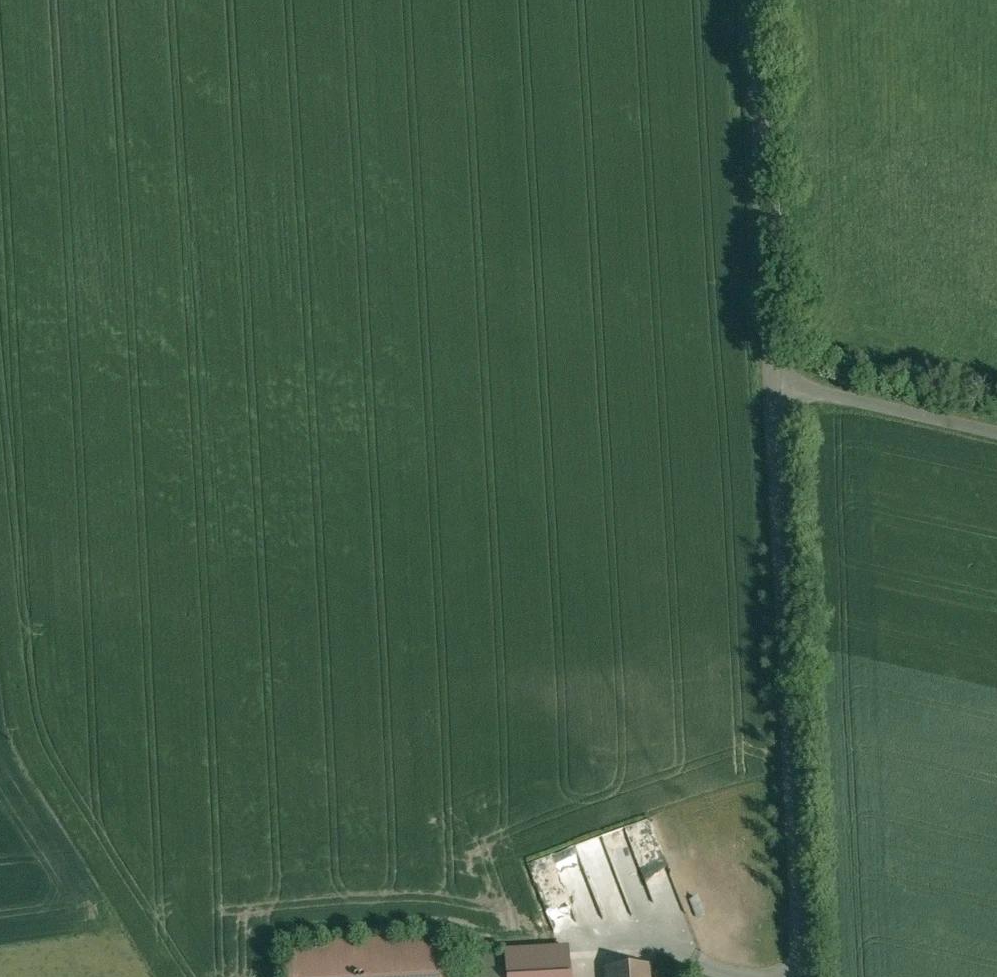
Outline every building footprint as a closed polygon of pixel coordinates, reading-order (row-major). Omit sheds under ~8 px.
[(572,851),(553,857),(559,875),(578,868),(572,851)] [(465,960),(466,976),(567,976),(565,953),(465,960)] [(605,968),(606,976),(648,976),(647,966),(605,968)]
